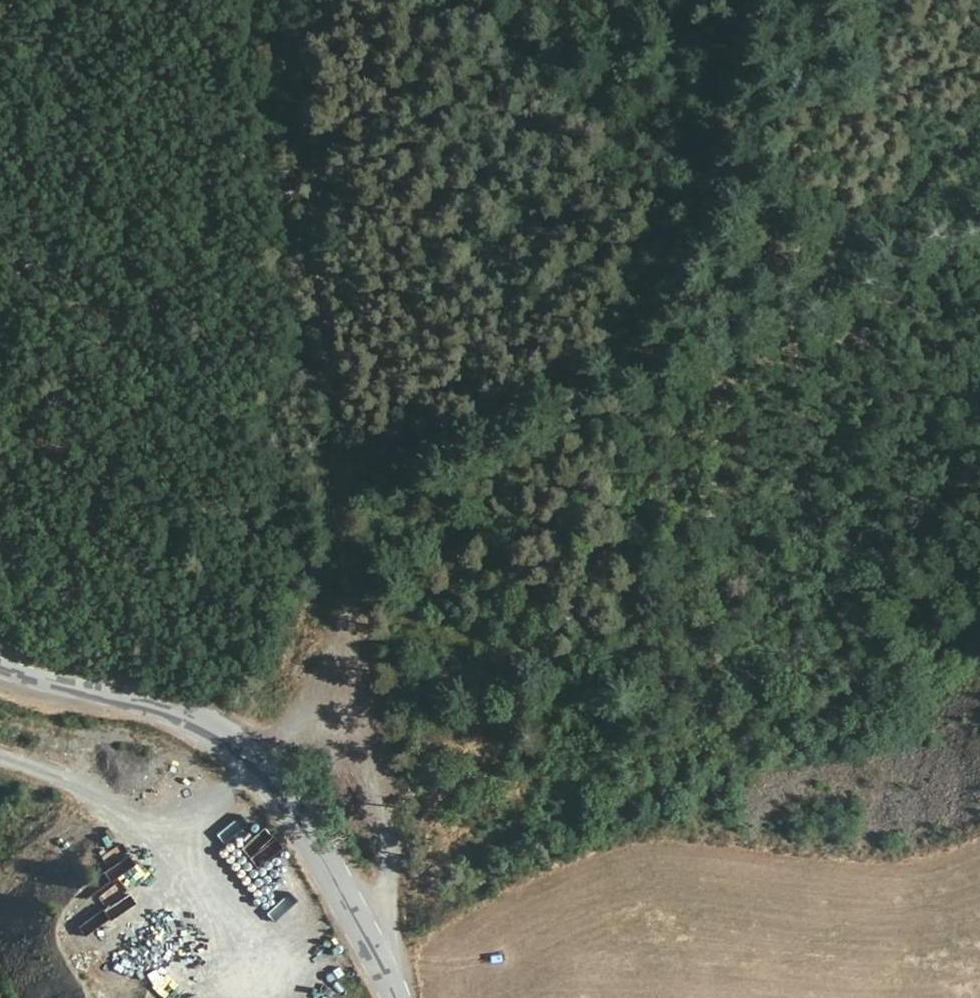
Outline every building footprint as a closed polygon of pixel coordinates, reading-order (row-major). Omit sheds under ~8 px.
[(262,867),(284,846),(266,828),(244,849),(262,867)]
